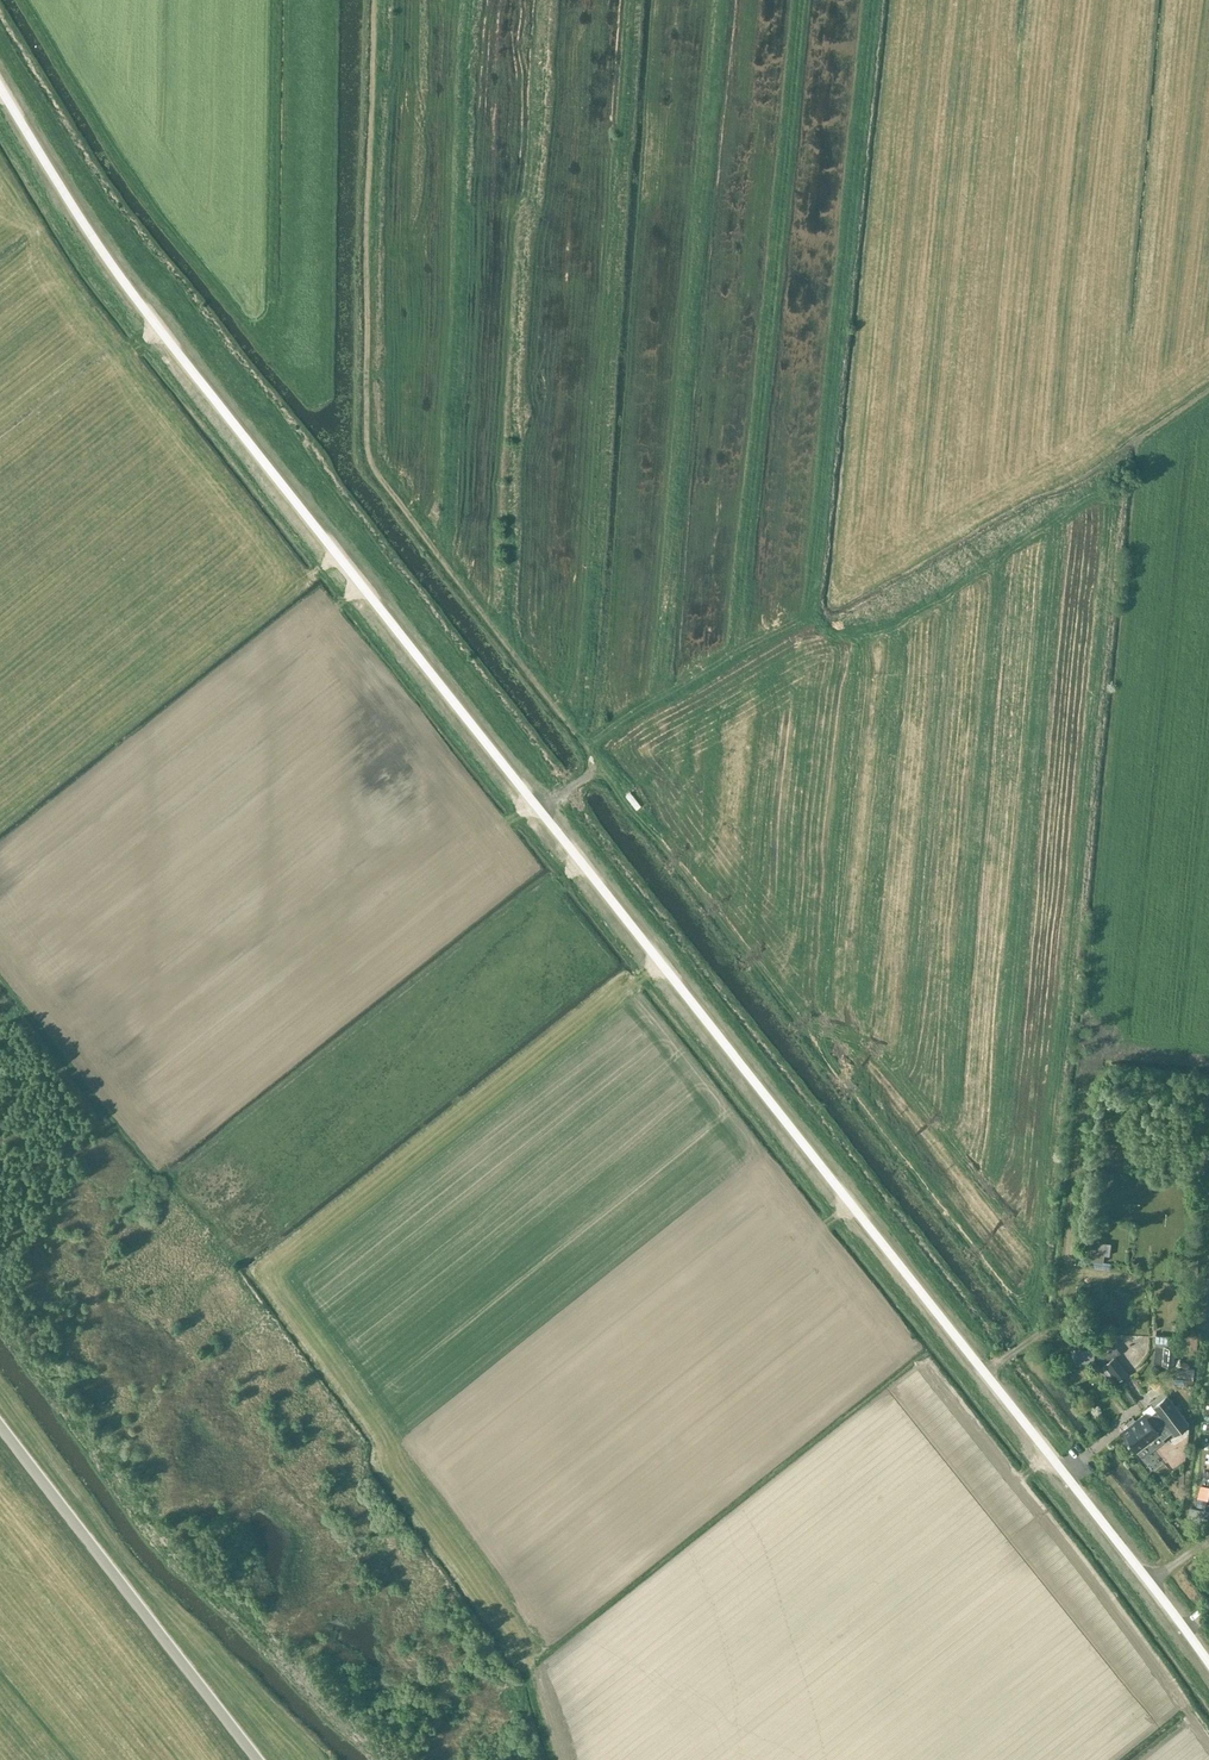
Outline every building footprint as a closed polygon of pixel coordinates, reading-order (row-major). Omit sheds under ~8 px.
[(1106,1244),(1090,1242),(1088,1262),(1103,1265),(1106,1244)] [(1177,1336),(1156,1334),(1156,1336),(1154,1336),(1154,1339),(1157,1339),(1155,1364),(1175,1366),(1177,1336)] [(1121,1353),(1116,1346),(1100,1358),(1106,1365),(1100,1369),(1113,1386),(1129,1373),(1116,1357),(1121,1353)] [(1080,1383),(1072,1369),(1066,1372),(1075,1386),(1080,1383)] [(1129,1425),(1121,1431),(1137,1451),(1159,1433),(1163,1438),(1172,1431),(1175,1434),(1189,1424),(1167,1395),(1153,1406),(1156,1410),(1147,1417),(1144,1413),(1135,1420),(1133,1417),(1127,1423),(1129,1425)]
